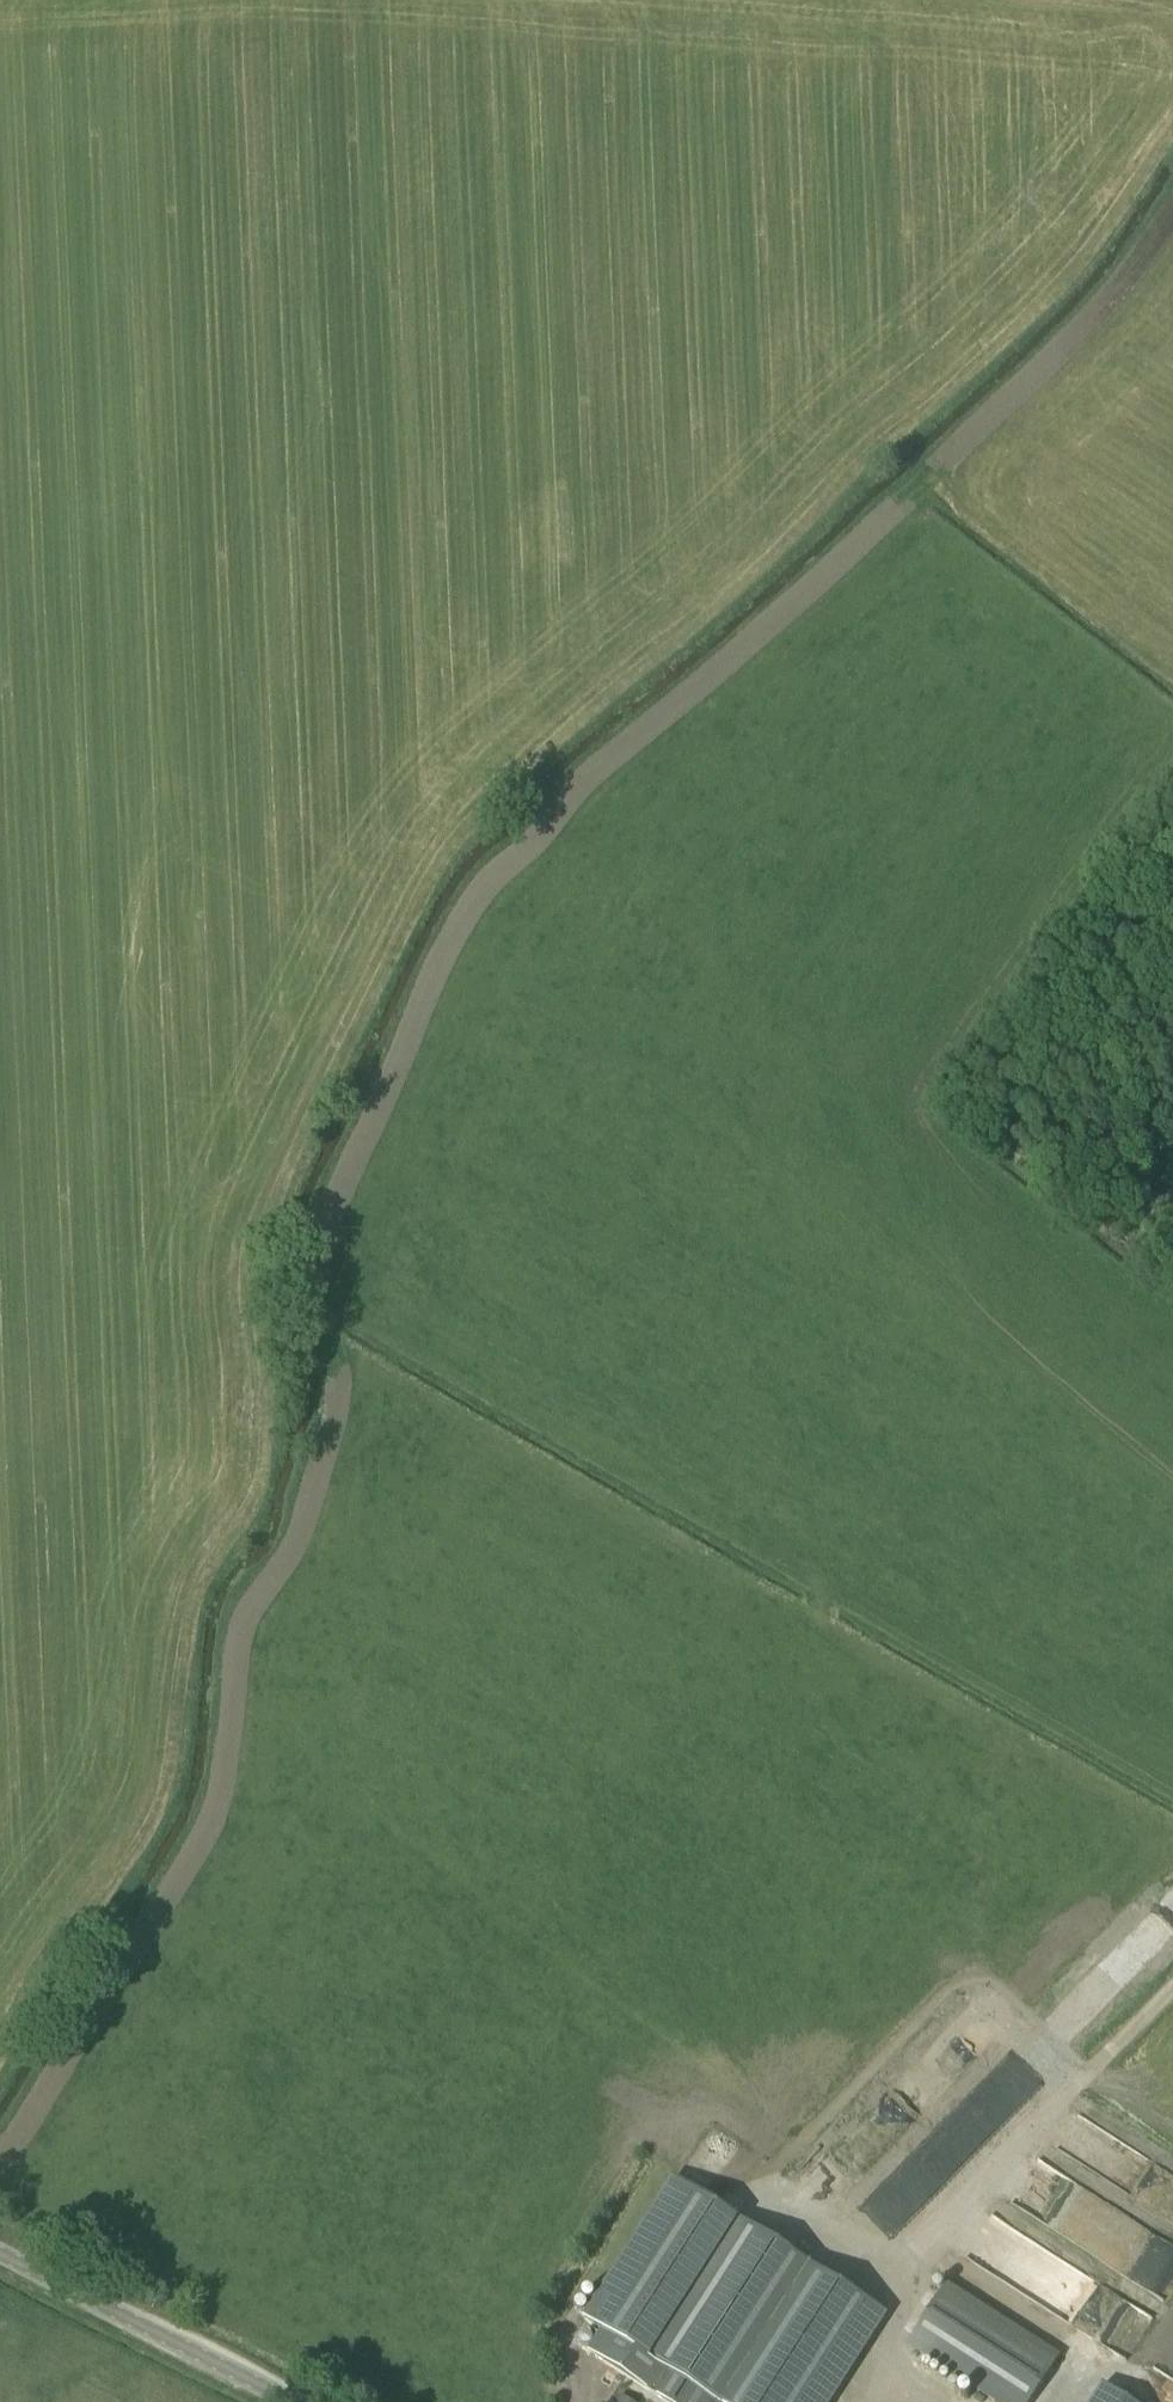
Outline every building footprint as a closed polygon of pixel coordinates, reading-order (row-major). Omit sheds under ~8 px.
[(1127,2235),(1134,2225),(1037,2156),(1016,2185),(1100,2243),(1113,2225),(1127,2235)] [(586,2320),(602,2330),(588,2352),(629,2378),(666,2401),(826,2401),(884,2313),(737,2217),(734,2215),(676,2178),(586,2320)] [(992,2401),(1031,2401),(1060,2355),(947,2283),(906,2347),(992,2401)]
